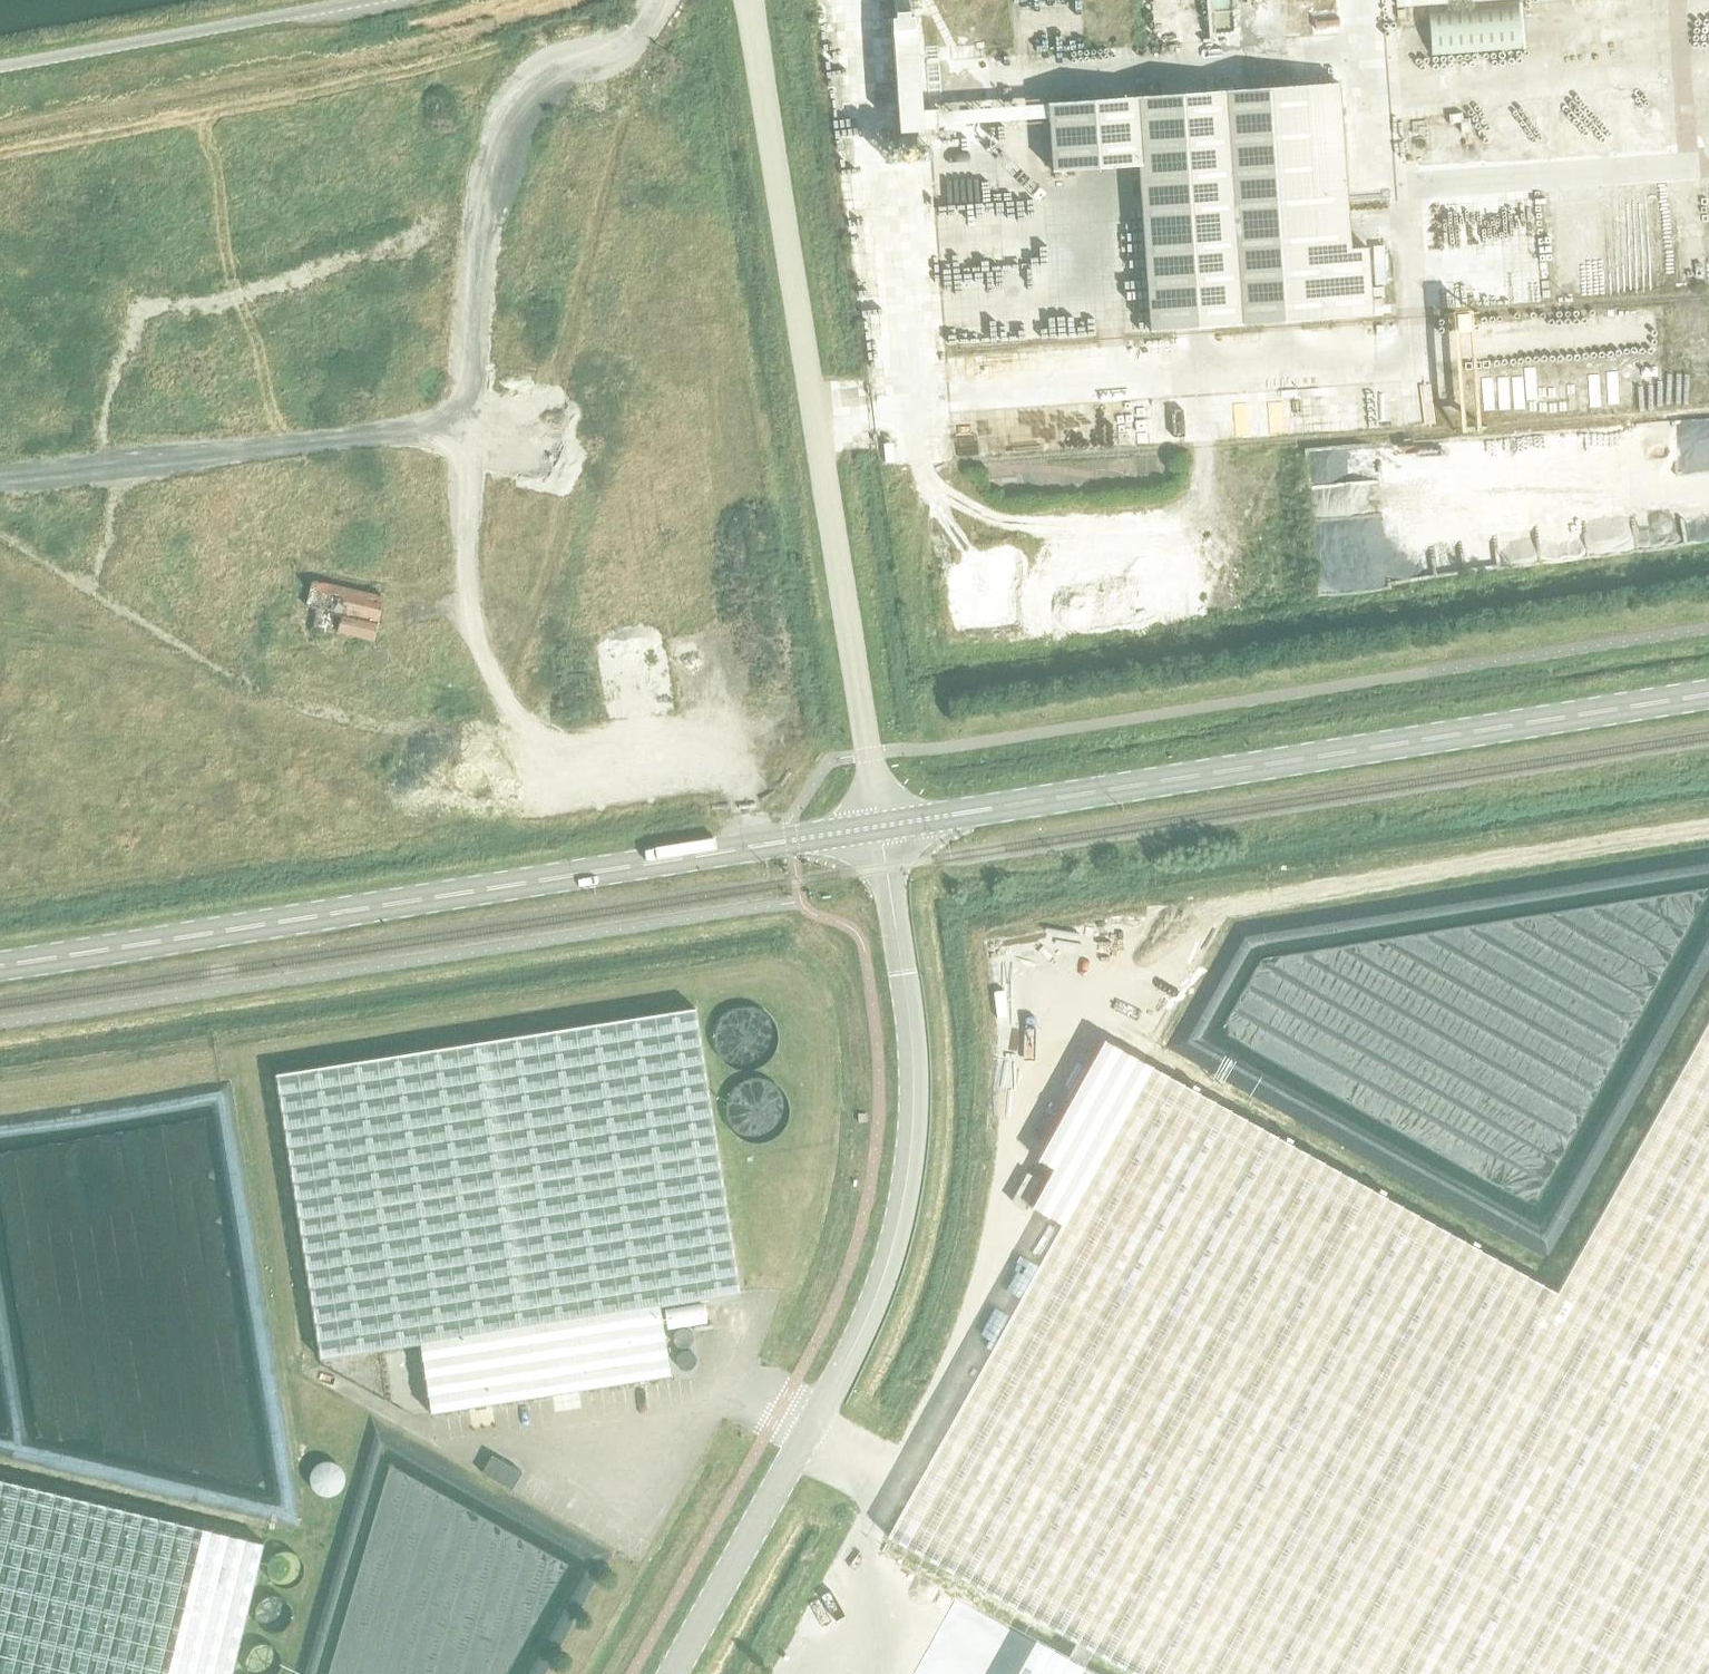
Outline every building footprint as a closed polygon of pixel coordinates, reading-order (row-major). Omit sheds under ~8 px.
[(1238,31),(1237,0),(1213,0),(1214,31),(1238,31)] [(1339,25),(1338,1),(1322,1),(1322,0),(1300,0),(1300,26),(1339,25)] [(1054,172),(1140,166),(1151,331),(1373,316),(1368,248),(1351,249),(1339,83),(1049,103),(1054,172)] [(1410,156),(1425,157),(1427,131),(1412,130),(1410,156)] [(1492,366),(1549,356),(1542,313),(1480,323),(1478,307),(1462,310),(1465,327),(1485,324),(1492,366)] [(1570,319),(1570,342),(1563,342),(1563,354),(1612,354),(1612,319),(1570,319)] [(1582,395),(1605,392),(1601,364),(1579,367),(1582,395)] [(1697,540),(1708,536),(1708,516),(1691,522),(1697,540)] [(332,629),(386,637),(392,591),(318,580),(314,606),(335,609),(332,629)] [(720,1026),(718,1038),(721,1051),(729,1062),(740,1068),(754,1069),(766,1065),(776,1056),(781,1045),(781,1033),(778,1022),(770,1013),(760,1007),(748,1006),(736,1009),(726,1016),(720,1026)] [(432,1414),(672,1376),(661,1306),(740,1294),(695,1008),(277,1074),(322,1359),(421,1344),(432,1414)] [(890,1537),(1134,1673),(1708,1673),(1708,1021),(1557,1293),(1150,1066),(1063,1224),(890,1537)] [(730,1096),(728,1108),(731,1121),(739,1132),(750,1138),(764,1139),(776,1135),(786,1126),(791,1115),(792,1103),(788,1092),(780,1083),(770,1077),(758,1076),(746,1079),(736,1086),(730,1096)] [(1028,1172),(1012,1201),(1025,1208),(1032,1194),(1040,1179),(1038,1178),(1030,1173),(1028,1172)] [(492,1455),(482,1473),(512,1490),(523,1472),(492,1455)] [(483,1471),(489,1459),(484,1456),(477,1468),(483,1471)] [(321,1490),(355,1487),(352,1460),(318,1464),(321,1490)] [(265,1544),(0,1480),(0,1673),(233,1673),(265,1544)] [(271,1560),(270,1567),(272,1574),(277,1580),(283,1584),(291,1584),(298,1582),(303,1577),(306,1571),(307,1564),(304,1558),(300,1552),(294,1549),(287,1548),(281,1550),(275,1554),(271,1560)] [(261,1605),(259,1611),(261,1619),(266,1625),(272,1629),(280,1629),(287,1627),(293,1622),(295,1615),(296,1609),(294,1602),(289,1597),(283,1594),(276,1593),(270,1595),(264,1599),(261,1605)] [(957,1596),(928,1649),(914,1673),(1097,1673),(957,1596)] [(248,1660),(249,1668),(254,1673),(277,1673),(281,1670),(284,1664),(284,1658),(282,1651),(277,1646),(271,1643),(265,1642),(258,1644),(252,1648),(249,1654),(248,1660)]
